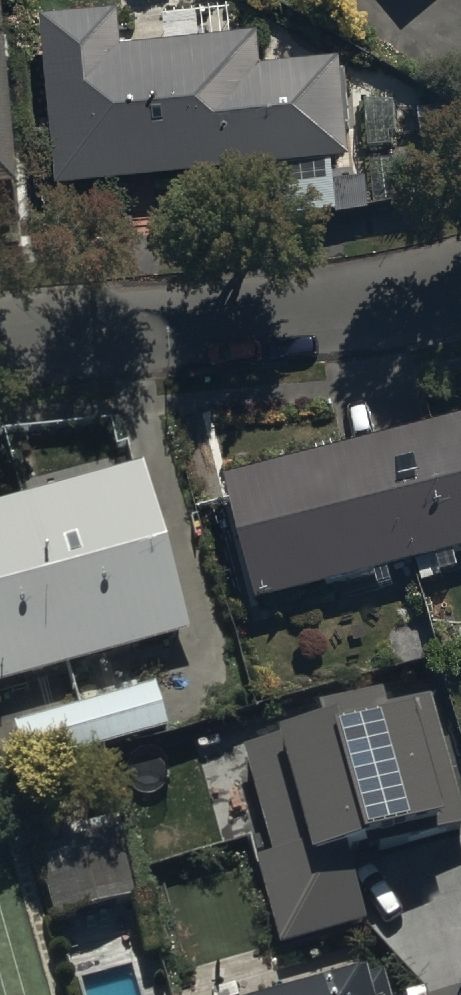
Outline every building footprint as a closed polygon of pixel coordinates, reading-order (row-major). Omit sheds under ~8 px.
[(339,193),(354,192),(345,76),(265,83),(262,49),(124,60),(122,26),(44,32),(58,203),(273,186),(277,233),(342,228),(339,193)] [(460,546),(460,411),(226,470),(259,598),(460,546)] [(186,628),(137,459),(0,499),(0,681),(186,628)] [(24,765),(165,723),(151,674),(10,716),(24,765)] [(432,692),(391,704),(385,680),(320,699),(325,717),(243,740),(273,847),(251,853),(279,949),(371,922),(353,859),(460,828),(460,795),(432,692)] [(56,935),(138,913),(116,830),(33,852),(56,935)] [(382,965),(274,994),(391,994),(382,965)]
